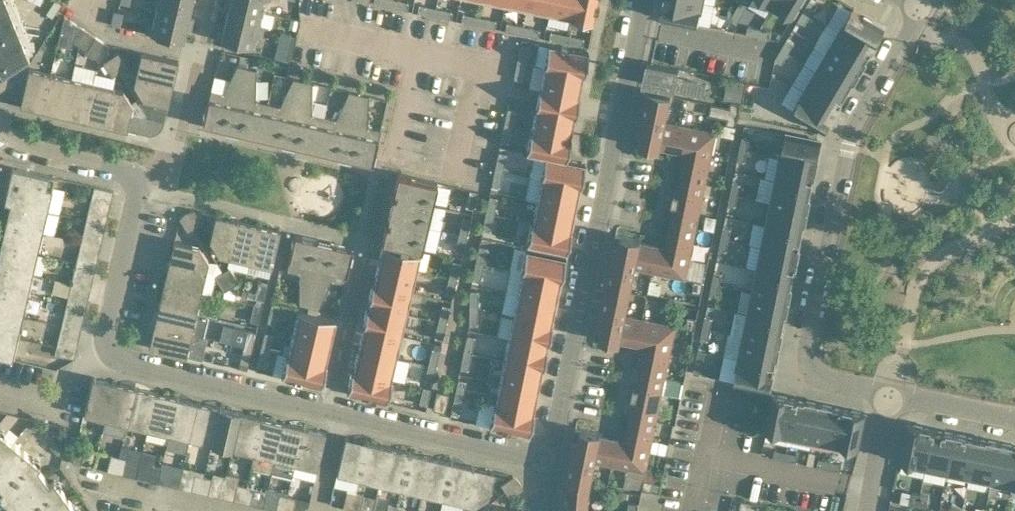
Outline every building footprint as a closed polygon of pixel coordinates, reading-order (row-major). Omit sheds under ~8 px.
[(29,53),(8,0),(0,0),(0,72),(29,53)] [(191,5),(171,0),(153,0),(152,1),(157,2),(154,15),(192,24),(193,17),(188,16),(191,5)] [(225,2),(262,11),(265,0),(225,0),(225,2)] [(390,6),(407,9),(409,1),(403,0),(391,0),(390,6)] [(527,7),(549,12),(551,0),(528,0),(527,7)] [(574,0),(551,0),(549,12),(570,16),(571,16),(574,0)] [(593,22),(596,11),(597,11),(599,2),(597,2),(598,0),(574,0),(571,16),(570,16),(570,17),(593,22)] [(703,1),(698,0),(664,0),(663,4),(661,15),(698,23),(703,1)] [(736,8),(743,12),(749,1),(747,0),(741,0),(736,8)] [(774,4),(794,15),(802,0),(776,0),(774,4)] [(804,9),(811,13),(817,3),(813,0),(810,0),(804,9)] [(259,23),(262,11),(225,2),(223,9),(228,10),(225,21),(263,30),(264,25),(259,23)] [(434,15),(435,7),(418,3),(417,11),(434,15)] [(435,7),(434,15),(451,18),(452,10),(435,7)] [(737,22),(743,12),(736,8),(730,18),(737,22)] [(805,23),(811,13),(804,9),(798,19),(805,23)] [(123,12),(113,10),(110,24),(119,26),(123,12)] [(873,22),(874,21),(864,15),(863,16),(852,10),(840,30),(871,48),(871,49),(872,50),(878,40),(885,29),(873,22)] [(478,24),(479,16),(462,12),(461,20),(478,24)] [(190,30),(192,24),(154,15),(152,26),(147,25),(145,32),(183,40),(185,29),(190,30)] [(496,19),(479,16),(478,24),(495,27),(496,19)] [(262,35),(263,30),(225,21),(223,32),(218,31),(216,38),(254,47),(257,33),(262,35)] [(521,33),(523,25),(506,21),(504,29),(521,33)] [(540,28),(523,25),(521,33),(538,36),(540,28)] [(758,35),(760,27),(748,25),(747,33),(758,35)] [(81,26),(71,40),(79,45),(88,31),(81,26)] [(770,38),(772,30),(760,27),(758,35),(770,38)] [(281,30),(278,44),(287,46),(290,33),(281,30)] [(565,42),(567,34),(550,30),(548,38),(565,42)] [(871,48),(840,30),(828,50),(861,69),(867,58),(865,58),(871,49),(871,48)] [(86,50),(95,36),(88,31),(79,45),(86,50)] [(584,37),(567,34),(565,42),(582,45),(584,37)] [(794,42),(787,38),(781,48),(788,52),(794,42)] [(517,60),(525,62),(529,45),(520,43),(517,60)] [(545,66),(584,74),(588,52),(548,43),(543,67),(545,67),(545,66)] [(284,60),(287,46),(278,44),(275,58),(284,60)] [(782,63),(788,52),(781,48),(775,59),(782,63)] [(861,69),(828,50),(817,69),(848,88),(853,78),(855,79),(861,69)] [(173,82),(177,64),(178,60),(141,51),(136,73),(173,82)] [(117,52),(110,57),(119,71),(127,67),(117,52)] [(119,71),(110,57),(103,61),(112,76),(119,71)] [(525,62),(517,60),(513,77),(521,79),(525,62)] [(679,68),(667,66),(648,62),(643,83),(709,96),(711,89),(706,88),(707,84),(677,77),(679,68)] [(211,88),(205,111),(204,111),(202,119),(203,119),(203,123),(224,129),(224,130),(231,132),(232,127),(246,66),(237,64),(224,91),(211,88)] [(246,66),(232,127),(231,132),(238,133),(238,132),(259,137),(268,102),(256,99),(256,68),(246,66)] [(541,85),(540,85),(537,99),(534,110),(536,110),(532,129),(532,130),(571,138),(571,137),(570,137),(573,118),(575,118),(577,108),(580,94),(579,93),(582,75),(584,75),(584,74),(545,66),(545,67),(541,85)] [(42,109),(51,72),(28,67),(20,104),(42,109)] [(848,88),(817,69),(805,89),(838,108),(844,98),(842,97),(848,88)] [(63,114),(72,77),(51,72),(42,109),(63,114)] [(163,125),(172,88),(173,82),(136,73),(133,83),(142,97),(137,100),(145,113),(147,116),(157,131),(159,129),(161,128),(162,126),(163,125)] [(0,80),(0,90),(11,83),(6,75),(0,80)] [(84,119),(93,82),(72,77),(63,114),(84,119)] [(259,137),(281,142),(280,143),(287,145),(302,79),(293,77),(280,105),(268,102),(259,137)] [(315,150),(324,115),(312,112),(312,81),(302,79),(287,145),(294,147),(294,145),(315,150)] [(741,102),(745,83),(728,79),(724,99),(731,101),(731,100),(741,102)] [(105,124),(113,86),(93,82),(84,119),(105,124)] [(157,131),(147,116),(145,113),(141,115),(130,113),(132,104),(123,89),(113,86),(105,124),(127,129),(148,134),(150,134),(152,133),(153,133),(157,131)] [(717,132),(683,125),(670,122),(675,95),(669,93),(649,89),(646,89),(643,100),(634,144),(660,150),(661,147),(664,148),(685,152),(717,132)] [(838,108),(805,89),(793,109),(824,128),(826,129),(832,118),(838,108)] [(343,158),(359,92),(349,90),(336,118),(324,115),(315,150),(337,155),(336,157),(343,158)] [(359,92),(343,158),(350,160),(350,158),(372,163),(373,159),(374,160),(376,151),(375,151),(381,128),(368,125),(368,95),(359,92)] [(738,114),(741,102),(731,100),(731,101),(730,106),(729,112),(738,114)] [(718,116),(721,104),(711,102),(709,114),(718,116)] [(729,112),(730,106),(721,104),(718,116),(728,118),(729,112)] [(512,126),(515,109),(507,107),(504,124),(512,126)] [(740,108),(739,115),(750,118),(752,110),(740,108)] [(736,125),(738,114),(729,112),(728,118),(727,123),(736,125)] [(508,143),(512,126),(504,124),(500,141),(508,143)] [(571,138),(532,130),(532,129),(531,129),(526,152),(545,156),(545,155),(566,160),(566,159),(571,138)] [(707,181),(717,132),(685,152),(681,175),(707,181)] [(781,157),(818,164),(820,151),(822,141),(786,133),(781,157)] [(748,150),(750,138),(742,136),(740,148),(748,150)] [(737,160),(745,161),(748,150),(740,148),(737,160)] [(506,152),(498,151),(495,168),(503,169),(506,152)] [(585,163),(566,159),(566,160),(545,155),(545,156),(540,178),(541,178),(541,177),(580,185),(585,163)] [(777,179),(811,186),(813,177),(815,177),(818,164),(781,157),(777,179)] [(47,211),(55,176),(12,166),(4,201),(10,202),(47,211)] [(499,186),(503,169),(495,168),(491,185),(499,186)] [(432,204),(437,181),(398,172),(394,189),(396,189),(394,195),(432,204)] [(697,230),(707,181),(681,175),(677,194),(674,193),(671,204),(674,205),(670,224),(697,230)] [(580,186),(580,185),(541,177),(541,178),(537,199),(575,207),(578,191),(579,186),(580,186)] [(772,201),(808,209),(811,196),(809,196),(811,186),(777,179),(772,201)] [(739,194),(741,183),(733,181),(731,193),(739,194)] [(112,197),(113,190),(94,185),(92,193),(112,197)] [(465,206),(473,208),(477,190),(469,189),(465,206)] [(728,204),(736,206),(739,194),(731,193),(728,204)] [(427,225),(432,204),(394,195),(392,194),(387,216),(389,217),(427,225)] [(497,196),(489,195),(486,212),(494,213),(497,196)] [(537,199),(532,221),(571,229),(572,229),(570,228),(575,207),(537,199)] [(768,224),(802,231),(804,221),(806,222),(808,209),(772,201),(768,224)] [(42,232),(47,211),(10,202),(5,223),(42,232)] [(228,256),(236,219),(200,210),(196,212),(194,209),(190,209),(188,210),(185,211),(194,226),(202,222),(206,228),(212,229),(209,239),(219,254),(228,256)] [(107,216),(88,211),(86,219),(105,223),(107,216)] [(194,226),(185,211),(179,218),(187,231),(194,226)] [(490,230),(494,213),(486,212),(482,229),(490,230)] [(467,235),(471,218),(463,216),(459,233),(467,235)] [(422,247),(427,225),(389,217),(388,222),(386,222),(382,239),(387,240),(387,239),(422,247)] [(104,231),(105,223),(86,219),(84,226),(104,231)] [(249,261),(258,224),(236,219),(228,256),(249,261)] [(567,252),(570,235),(571,229),(532,221),(531,220),(526,244),(567,252)] [(42,232),(5,223),(0,243),(0,244),(37,253),(42,232)] [(271,266),(280,229),(258,224),(249,261),(271,266)] [(687,278),(697,230),(670,224),(666,247),(687,278)] [(763,246),(799,253),(802,240),(800,240),(802,231),(768,224),(763,246)] [(729,239),(732,227),(724,226),(721,237),(729,239)] [(463,252),(467,235),(459,233),(455,250),(463,252)] [(627,314),(637,268),(687,278),(666,247),(642,242),(641,242),(642,239),(616,233),(607,277),(603,294),(594,338),(620,343),(621,340),(622,340),(645,345),(677,324),(627,314)] [(308,305),(323,244),(324,239),(317,238),(317,239),(295,234),(294,238),(293,238),(291,246),(292,247),(287,269),(299,272),(299,303),(308,305)] [(719,249),(727,251),(729,239),(721,237),(719,249)] [(208,260),(199,245),(174,239),(173,243),(170,255),(169,261),(206,270),(208,260)] [(324,239),(323,244),(308,305),(318,308),(331,280),(344,283),(349,260),(351,260),(353,252),(351,252),(352,248),(330,243),(331,241),(324,239)] [(416,269),(422,247),(387,239),(387,240),(386,245),(383,244),(379,260),(416,269)] [(36,257),(37,253),(0,244),(0,267),(32,274),(36,257)] [(487,246),(479,245),(475,262),(484,263),(487,246)] [(758,268),(793,275),(795,266),(796,266),(799,253),(763,246),(758,268)] [(521,272),(522,272),(522,271),(561,279),(566,257),(525,248),(521,272)] [(97,258),(78,253),(76,261),(96,265),(97,258)] [(457,278),(461,261),(452,259),(448,276),(457,278)] [(411,291),(416,269),(379,260),(374,281),(373,281),(372,282),(411,291)] [(94,273),(96,265),(76,261),(74,268),(94,273)] [(201,291),(206,270),(169,261),(164,282),(201,291)] [(480,280),(484,263),(475,262),(472,279),(480,280)] [(31,277),(32,274),(0,267),(0,289),(27,295),(31,277)] [(230,267),(223,271),(222,271),(231,285),(232,285),(238,281),(230,267)] [(754,291),(790,298),(792,285),(791,285),(793,275),(758,268),(754,291)] [(712,282),(720,284),(722,272),(715,270),(712,282)] [(231,285),(222,271),(215,276),(224,290),(231,285)] [(522,272),(517,293),(556,301),(559,285),(560,280),(561,280),(561,279),(522,271),(522,272)] [(448,276),(444,293),(453,295),(457,278),(448,276)] [(695,279),(693,290),(703,292),(705,281),(695,279)] [(196,312),(201,291),(164,282),(159,303),(196,312)] [(263,300),(267,284),(258,282),(255,298),(263,300)] [(406,313),(411,291),(372,282),(368,301),(369,301),(368,304),(406,313)] [(710,294),(718,295),(720,284),(712,282),(710,294)] [(26,298),(27,295),(0,289),(0,311),(22,316),(26,298)] [(478,307),(478,289),(470,289),(469,306),(478,307)] [(749,313),(784,320),(786,310),(787,311),(790,298),(754,291),(749,313)] [(517,293),(513,315),(552,323),(551,322),(556,301),(517,293)] [(87,300),(68,296),(66,303),(86,308),(87,300)] [(84,316),(86,308),(66,303),(64,311),(84,316)] [(207,315),(196,312),(159,303),(154,324),(202,336),(207,315)] [(279,305),(271,303),(267,321),(275,323),(279,305)] [(446,322),(450,305),(442,303),(438,320),(446,322)] [(258,322),(262,306),(253,304),(249,320),(258,322)] [(401,334),(406,313),(368,304),(368,306),(367,306),(362,325),(401,334)] [(469,324),(477,324),(478,307),(469,306),(469,324)] [(298,309),(293,332),(330,341),(336,318),(298,309)] [(22,318),(22,316),(0,311),(0,333),(17,337),(22,318)] [(744,335),(781,343),(783,330),(782,330),(784,320),(749,313),(744,335)] [(513,315),(508,337),(546,345),(547,342),(548,343),(552,323),(513,315)] [(686,327),(694,329),(697,317),(688,315),(686,327)] [(711,328),(713,317),(705,315),(703,327),(711,328)] [(442,339),(446,322),(438,320),(434,337),(442,339)] [(154,324),(149,346),(201,358),(206,337),(202,336),(154,324)] [(667,374),(677,324),(645,345),(641,368),(667,374)] [(396,356),(401,334),(362,325),(362,326),(363,326),(358,347),(396,356)] [(234,326),(230,343),(243,346),(252,348),(256,331),(234,326)] [(701,338),(708,340),(711,328),(703,327),(701,338)] [(264,331),(260,348),(269,350),(273,333),(264,331)] [(293,332),(288,353),(288,354),(327,363),(327,362),(325,362),(330,341),(293,332)] [(17,339),(17,337),(0,333),(0,356),(12,358),(17,339)] [(472,352),(475,335),(467,334),(463,351),(472,352)] [(740,357),(774,364),(775,364),(776,355),(778,355),(781,343),(744,335),(740,357)] [(508,337),(504,359),(543,367),(547,348),(546,347),(546,345),(508,337)] [(58,338),(56,345),(76,350),(78,342),(58,338)] [(76,350),(56,345),(54,353),(74,358),(76,350)] [(252,348),(243,346),(239,362),(248,364),(252,348)] [(391,377),(396,356),(358,347),(353,369),(352,368),(352,369),(391,378),(391,377)] [(436,365),(440,349),(432,347),(428,364),(436,365)] [(260,348),(256,364),(265,366),(269,350),(260,348)] [(460,368),(468,369),(472,352),(463,351),(460,368)] [(293,379),(293,380),(301,382),(301,381),(321,386),(327,363),(288,354),(288,353),(287,353),(281,376),(293,379)] [(735,381),(771,388),(776,364),(775,364),(774,364),(740,357),(735,381)] [(504,359),(499,381),(537,389),(542,367),(543,368),(543,367),(504,359)] [(701,374),(704,362),(696,361),(694,372),(701,374)] [(432,382),(436,365),(428,364),(424,380),(432,382)] [(657,423),(667,374),(641,368),(637,387),(634,387),(632,398),(635,398),(631,418),(657,423)] [(392,378),(391,377),(391,378),(352,369),(347,391),(366,396),(366,397),(375,399),(375,398),(387,401),(392,378)] [(105,418),(114,381),(92,376),(84,413),(105,418)] [(463,396),(466,379),(458,378),(454,395),(463,396)] [(126,423),(135,386),(114,381),(105,418),(106,419),(103,431),(124,436),(127,423),(126,423)] [(533,410),(534,405),(537,389),(499,381),(495,402),(495,403),(534,411),(534,410),(533,410)] [(427,404),(427,403),(431,387),(423,385),(419,402),(427,404)] [(147,428),(156,391),(135,386),(126,423),(127,423),(147,428)] [(449,392),(437,389),(432,408),(445,411),(449,392)] [(168,433),(177,396),(156,391),(147,428),(168,433)] [(767,429),(790,433),(797,399),(798,399),(798,398),(774,393),(767,429)] [(451,412),(459,413),(463,396),(454,395),(451,412)] [(189,438),(198,401),(177,396),(168,433),(169,433),(166,447),(187,452),(190,438),(189,438)] [(790,433),(812,438),(820,402),(807,399),(807,401),(798,399),(797,399),(790,433)] [(211,443),(219,406),(198,401),(189,438),(190,438),(211,443)] [(529,434),(534,411),(495,403),(495,402),(494,402),(489,425),(501,428),(501,429),(509,431),(509,430),(529,434)] [(812,438),(835,443),(842,408),(841,408),(832,406),(833,405),(820,402),(812,438)] [(232,448),(240,411),(219,406),(211,443),(232,448)] [(835,443),(858,447),(865,411),(841,406),(841,408),(842,408),(835,443)] [(253,453),(262,415),(240,411),(232,448),(253,453)] [(271,471),(283,420),(262,415),(253,453),(254,453),(251,466),(271,471)] [(647,472),(657,423),(631,418),(626,440),(647,472)] [(295,463),(304,425),(283,420),(271,471),(272,471),(272,473),(291,477),(291,475),(293,476),(296,463),(295,463)] [(926,464),(934,429),(935,429),(935,427),(923,425),(910,422),(907,435),(905,435),(903,446),(905,446),(902,459),(926,464)] [(317,468),(326,431),(304,425),(295,463),(296,463),(317,468)] [(607,510),(590,508),(592,484),(597,462),(647,472),(626,440),(602,435),(601,435),(602,432),(576,427),(569,458),(567,471),(565,480),(564,490),(562,510),(623,510),(607,510)] [(934,429),(926,464),(948,469),(956,432),(945,429),(945,431),(935,429),(934,429)] [(2,487),(0,489),(0,496),(7,502),(12,507),(15,510),(77,510),(53,477),(49,481),(37,465),(40,463),(0,430),(0,485),(2,487)] [(970,473),(977,438),(967,436),(967,434),(956,432),(948,469),(970,473)] [(358,478),(367,440),(345,435),(336,473),(358,478)] [(990,491),(1000,441),(988,438),(988,440),(977,438),(970,473),(967,486),(990,491)] [(379,483),(388,445),(367,440),(358,478),(379,483)] [(1014,479),(1014,446),(1012,445),(1013,443),(1000,441),(990,491),(989,494),(1009,498),(1012,488),(1014,479)] [(85,447),(76,445),(72,462),(81,464),(85,447)] [(136,477),(142,450),(121,445),(119,455),(115,472),(136,477)] [(400,488),(409,450),(388,445),(379,483),(400,488)] [(785,459),(787,451),(775,448),(774,456),(785,459)] [(421,493),(430,455),(409,450),(400,488),(421,493)] [(797,461),(799,453),(787,451),(785,459),(797,461)] [(115,472),(119,455),(111,453),(107,470),(115,472)] [(442,498),(451,460),(430,455),(421,493),(442,498)] [(829,468),(831,460),(819,458),(817,465),(829,468)] [(464,503),(472,465),(451,460),(442,498),(464,503)] [(841,470),(842,462),(831,460),(829,468),(841,470)] [(178,487),(183,466),(163,461),(162,465),(161,465),(157,482),(178,487)] [(157,482),(161,465),(153,463),(149,480),(157,482)] [(488,495),(494,470),(472,465),(464,503),(472,505),(488,495)] [(199,492),(203,475),(204,471),(183,466),(178,487),(199,492)] [(241,502),(245,485),(237,483),(239,475),(226,472),(225,474),(220,497),(241,502)] [(208,494),(212,477),(203,475),(199,492),(208,494)] [(505,491),(519,480),(518,479),(517,478),(516,477),(514,476),(513,475),(500,483),(505,491)] [(659,492),(661,482),(644,479),(642,488),(659,492)] [(510,498),(522,489),(522,487),(522,485),(521,484),(520,482),(519,480),(505,491),(510,498)] [(254,487),(245,485),(241,502),(250,504),(254,487)] [(346,490),(342,506),(351,508),(355,492),(346,490)] [(355,492),(351,508),(359,510),(363,494),(355,492)] [(918,505),(920,493),(912,492),(910,503),(918,505)] [(287,495),(279,493),(275,509),(282,510),(284,510),(287,495)] [(928,495),(920,493),(918,505),(926,507),(928,495)] [(296,497),(287,495),(284,510),(293,510),(296,497)] [(750,501),(741,499),(739,510),(748,510),(750,501)] [(750,501),(748,510),(757,510),(758,502),(750,501)] [(949,509),(953,510),(961,510),(963,507),(952,502),(949,509)]
